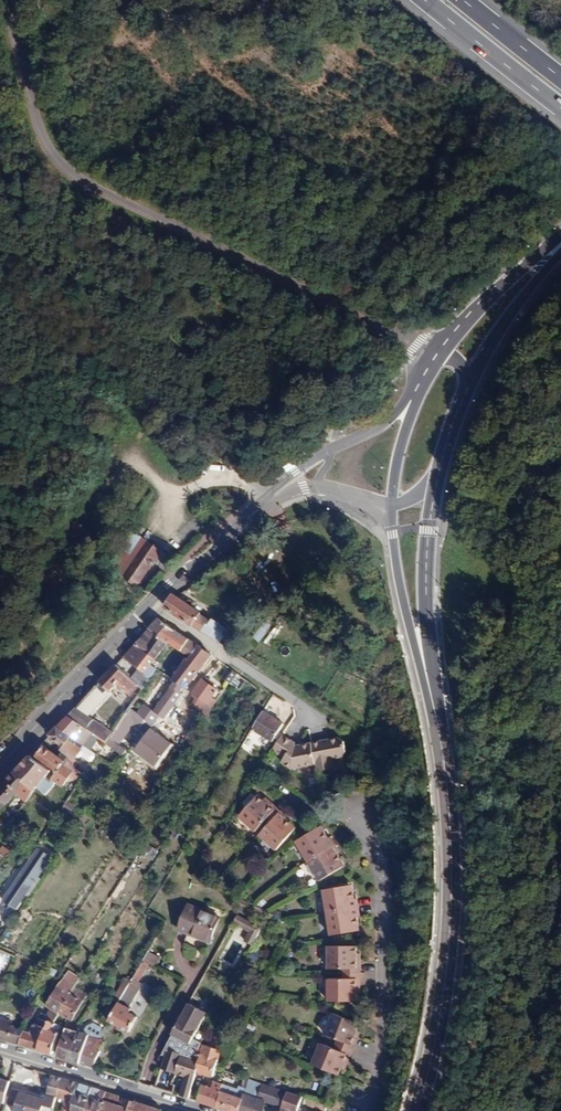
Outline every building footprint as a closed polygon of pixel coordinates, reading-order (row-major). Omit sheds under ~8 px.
[(120,575),(148,548),(141,541),(129,550),(123,549),(107,566),(120,575)] [(138,587),(163,563),(148,548),(120,575),(138,587)] [(200,610),(172,591),(162,605),(190,624),(199,612),(200,610)] [(208,619),(199,612),(190,624),(200,631),(206,622),(208,619)] [(185,639),(174,631),(163,623),(158,618),(148,631),(154,634),(168,643),(190,656),(197,647),(185,639)] [(252,636),(262,641),(270,623),(260,619),(252,636)] [(156,659),(168,643),(154,634),(148,631),(141,638),(135,646),(156,659)] [(151,665),(156,659),(135,646),(123,659),(139,669),(151,677),(156,669),(151,665)] [(148,737),(176,694),(173,691),(178,684),(184,688),(186,690),(210,656),(197,647),(190,656),(188,660),(186,658),(172,680),(156,669),(151,677),(143,689),(129,710),(114,734),(110,738),(120,744),(129,731),(131,726),(134,729),(140,732),(148,737)] [(137,684),(131,678),(116,665),(100,682),(110,692),(117,684),(128,694),(137,684)] [(230,684),(237,675),(228,668),(221,677),(228,683),(230,684)] [(143,689),(151,677),(139,669),(131,678),(137,684),(143,689)] [(234,687),(241,678),(237,675),(230,684),(234,687)] [(208,705),(218,690),(202,679),(192,694),(196,697),(208,705)] [(184,688),(178,684),(173,691),(176,694),(178,695),(184,688)] [(208,705),(196,697),(194,702),(204,709),(208,705)] [(114,734),(75,708),(68,716),(93,733),(108,742),(110,738),(114,734)] [(272,743),(283,724),(263,712),(252,730),(272,743)] [(93,733),(68,716),(57,727),(71,737),(84,746),(93,733)] [(62,760),(41,744),(32,754),(57,772),(63,764),(71,769),(72,768),(76,762),(75,761),(83,750),(69,740),(71,737),(57,727),(48,736),(62,749),(61,751),(66,755),(62,760)] [(148,737),(140,732),(138,735),(146,740),(148,737)] [(295,742),(283,734),(269,756),(291,770),(314,764),(316,773),(334,768),(332,760),(343,758),(345,749),(339,735),(295,742)] [(246,737),(242,749),(253,753),(258,741),(246,737)] [(34,791),(51,772),(30,756),(14,772),(34,791)] [(79,773),(72,768),(71,769),(63,764),(57,772),(52,779),(63,787),(69,778),(74,781),(79,773)] [(18,794),(26,802),(31,795),(34,791),(14,772),(0,787),(0,813),(18,794)] [(268,824),(280,811),(270,802),(267,804),(261,799),(257,794),(255,796),(250,792),(241,803),(245,808),(238,816),(255,832),(265,821),(268,824)] [(14,828),(36,800),(31,795),(26,802),(9,823),(14,828)] [(289,827),(291,824),(285,819),(286,817),(280,811),(268,824),(259,835),(276,850),(293,831),(289,827)] [(329,839),(324,831),(320,833),(317,829),(296,842),(308,862),(335,845),(331,838),(329,839)] [(342,862),(337,853),(339,852),(335,845),(308,862),(320,881),(341,868),(339,863),(342,862)] [(10,852),(3,846),(0,850),(0,865),(10,852)] [(14,908),(49,857),(41,852),(6,903),(14,908)] [(358,908),(357,898),(354,899),(353,890),(349,891),(348,885),(323,889),(327,913),(358,908)] [(14,908),(6,903),(4,906),(12,912),(14,908)] [(210,943),(221,918),(201,910),(200,909),(188,904),(178,931),(210,943)] [(359,925),(357,916),(359,916),(358,908),(327,913),(331,936),(355,931),(355,926),(359,925)] [(261,927),(237,915),(233,923),(249,931),(244,941),(252,945),(261,927)] [(235,964),(243,947),(232,942),(224,960),(235,964)] [(356,960),(356,954),(356,946),(328,947),(329,969),(342,969),(342,974),(360,974),(360,960),(356,960)] [(258,961),(261,955),(254,951),(250,957),(258,961)] [(155,968),(161,958),(149,952),(143,962),(155,968)] [(89,974),(96,964),(92,961),(86,971),(89,974)] [(53,977),(57,971),(51,967),(47,973),(53,977)] [(360,987),(360,974),(342,974),(342,979),(328,979),(329,1001),(356,1001),(357,995),(356,987),(360,987)] [(120,1003),(132,981),(126,977),(113,999),(120,1003)] [(129,1008),(143,985),(134,979),(132,981),(120,1003),(129,1008)] [(59,1014),(75,988),(71,985),(63,980),(46,1006),(59,1014)] [(84,982),(80,980),(77,985),(75,988),(79,990),(84,982)] [(72,1021),(88,995),(79,990),(75,988),(59,1014),(68,1019),(72,1021)] [(110,1021),(120,1003),(113,999),(103,1017),(110,1021)] [(129,1032),(138,1017),(130,1012),(131,1009),(129,1008),(120,1003),(110,1021),(129,1032)] [(190,1044),(207,1013),(189,1003),(172,1034),(190,1044)] [(354,1036),(357,1030),(359,1024),(334,1014),(325,1034),(338,1039),(336,1045),(351,1052),(357,1038),(354,1036)] [(16,1023),(0,1018),(0,1020),(0,1040),(18,1045),(24,1031),(14,1028),(16,1023)] [(39,1052),(52,1022),(49,1021),(46,1028),(33,1024),(30,1033),(24,1031),(18,1045),(39,1052)] [(52,1056),(59,1026),(54,1024),(52,1022),(39,1052),(52,1056)] [(85,1034),(79,1032),(70,1061),(80,1064),(89,1035),(96,1038),(100,1039),(106,1029),(96,1025),(95,1025),(94,1025),(93,1025),(92,1025),(91,1025),(90,1026),(89,1026),(89,1027),(88,1027),(88,1028),(87,1028),(87,1029),(87,1030),(85,1034)] [(70,1061),(79,1032),(76,1031),(66,1028),(57,1057),(70,1061)] [(93,1068),(100,1053),(94,1050),(100,1039),(96,1038),(89,1035),(80,1064),(93,1068)] [(216,1069),(222,1049),(201,1043),(196,1054),(200,1055),(199,1060),(196,1072),(205,1075),(213,1077),(215,1073),(216,1069)] [(346,1064),(351,1052),(336,1045),(334,1049),(321,1044),(312,1064),(338,1075),(341,1069),(343,1063),(346,1064)] [(190,1098),(196,1072),(199,1060),(182,1054),(175,1074),(185,1077),(180,1095),(185,1097),(190,1098)] [(56,1098),(60,1078),(52,1075),(47,1095),(56,1098)] [(250,1079),(245,1077),(241,1086),(232,1083),(229,1087),(223,1085),(216,1107),(229,1110),(239,1110),(250,1079)] [(78,1083),(60,1078),(56,1098),(65,1100),(63,1110),(71,1110),(78,1083)] [(2,1079),(0,1086),(0,1104),(4,1105),(10,1081),(2,1079)] [(267,1100),(283,1105),(288,1091),(261,1082),(250,1079),(239,1110),(263,1110),(267,1100)] [(216,1107),(223,1085),(224,1083),(220,1082),(213,1080),(210,1086),(202,1084),(197,1101),(216,1107)] [(93,1088),(78,1083),(71,1110),(87,1110),(90,1097),(93,1088)] [(98,1099),(100,1090),(93,1088),(90,1097),(98,1099)] [(106,1092),(100,1090),(98,1099),(90,1097),(87,1110),(100,1110),(106,1092)] [(302,1096),(288,1091),(283,1105),(281,1110),(296,1110),(302,1096)] [(56,1098),(47,1095),(45,1095),(42,1097),(41,1098),(20,1092),(15,1110),(53,1110),(56,1098)] [(161,1109),(106,1092),(100,1110),(160,1110),(161,1109)] [(327,1104),(306,1097),(303,1105),(323,1110),(325,1110),(327,1104)]
